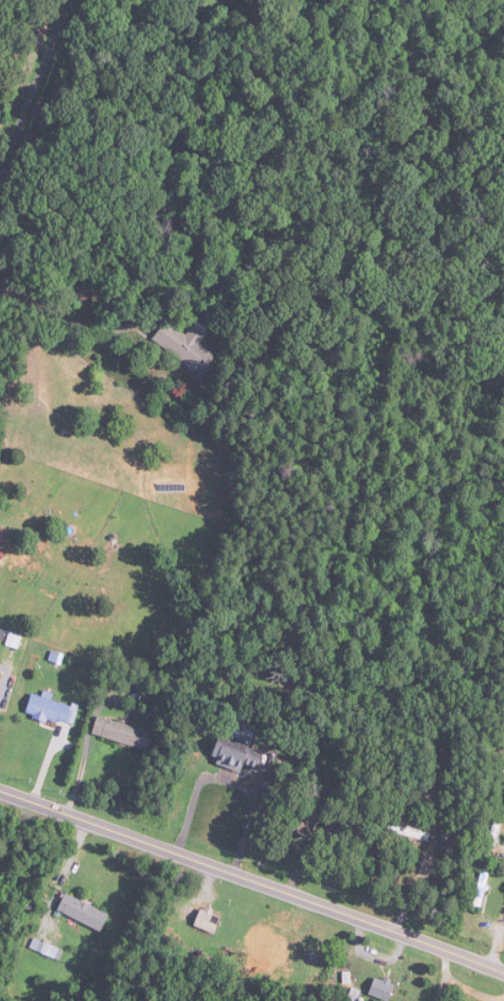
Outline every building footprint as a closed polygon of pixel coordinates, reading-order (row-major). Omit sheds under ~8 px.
[(73,302),(88,309),(102,282),(87,274),(73,302)] [(207,374),(218,355),(201,345),(207,334),(194,326),(189,334),(168,321),(155,343),(207,374)] [(69,724),(74,704),(33,695),(28,715),(69,724)] [(157,733),(99,716),(93,734),(151,751),(157,733)] [(245,770),(247,763),(262,768),(270,746),(223,731),(213,760),(245,770)] [(484,909),(490,873),(477,871),(471,907),(484,909)] [(111,915),(66,894),(58,911),(103,932),(111,915)] [(196,926),(217,935),(224,916),(203,908),(196,926)] [(387,1000),(392,1000),(398,984),(378,976),(371,995),(387,1000)]
